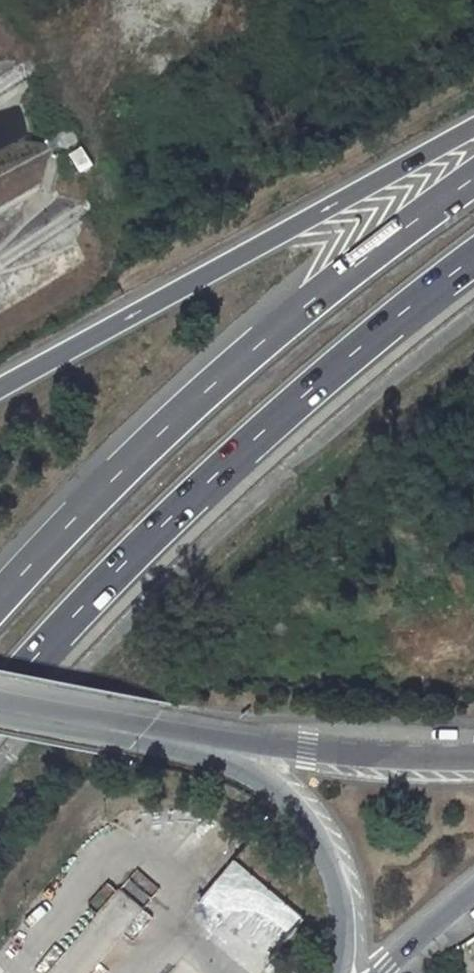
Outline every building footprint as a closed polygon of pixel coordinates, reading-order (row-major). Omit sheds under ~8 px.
[(72,154),(81,173),(94,167),(84,148),(72,154)] [(160,885),(137,866),(51,972),(90,972),(160,885)] [(297,926),(228,868),(196,908),(265,966),(297,926)]
